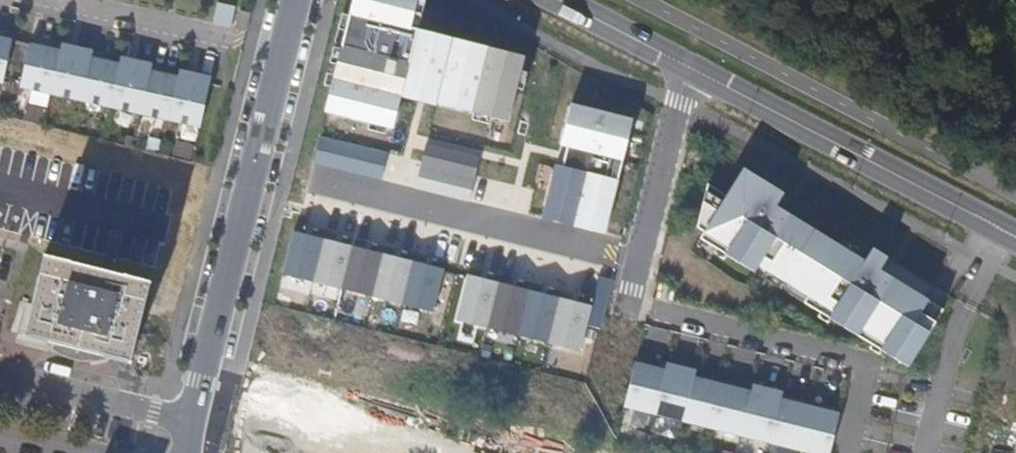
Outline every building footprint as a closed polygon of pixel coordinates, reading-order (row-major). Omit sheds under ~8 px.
[(327,112),(401,132),(412,91),(429,30),(437,0),(357,0),(327,112)] [(216,2),(215,25),(234,26),(236,3),(216,2)] [(533,58),(429,30),(412,91),(517,119),(533,58)] [(0,35),(0,82),(7,84),(18,39),(0,35)] [(61,49),(31,42),(21,87),(198,128),(211,77),(182,70),(180,79),(151,72),(153,63),(124,57),(122,64),(92,57),(92,50),(63,43),(61,49)] [(640,122),(581,106),(550,222),(609,238),(640,122)] [(392,152),(318,132),(309,166),(383,186),(392,152)] [(484,153),(423,140),(411,190),(472,204),(484,153)] [(908,365),(942,310),(878,271),(886,258),(874,250),(865,263),(774,207),(782,195),(746,172),(730,198),(708,184),(698,227),(705,231),(701,238),(908,365)] [(448,268),(296,230),(284,276),(437,315),(448,268)] [(151,282),(43,255),(22,338),(130,365),(151,282)] [(597,305),(468,273),(457,320),(585,352),(597,305)] [(625,406),(655,414),(666,369),(636,362),(625,406)] [(684,421),(694,377),(696,370),(668,363),(666,369),(655,414),(684,421)] [(713,428),(724,384),(694,377),(684,421),(713,428)] [(241,384),(228,443),(271,452),(537,452),(241,384)] [(742,435),(753,392),(724,384),(713,428),(742,435)] [(770,442),(781,399),(783,392),(754,385),(753,392),(742,435),(770,442)] [(799,450),(810,406),(781,399),(770,442),(799,450)] [(840,414),(810,406),(799,450),(812,452),(830,452),(840,414)]
